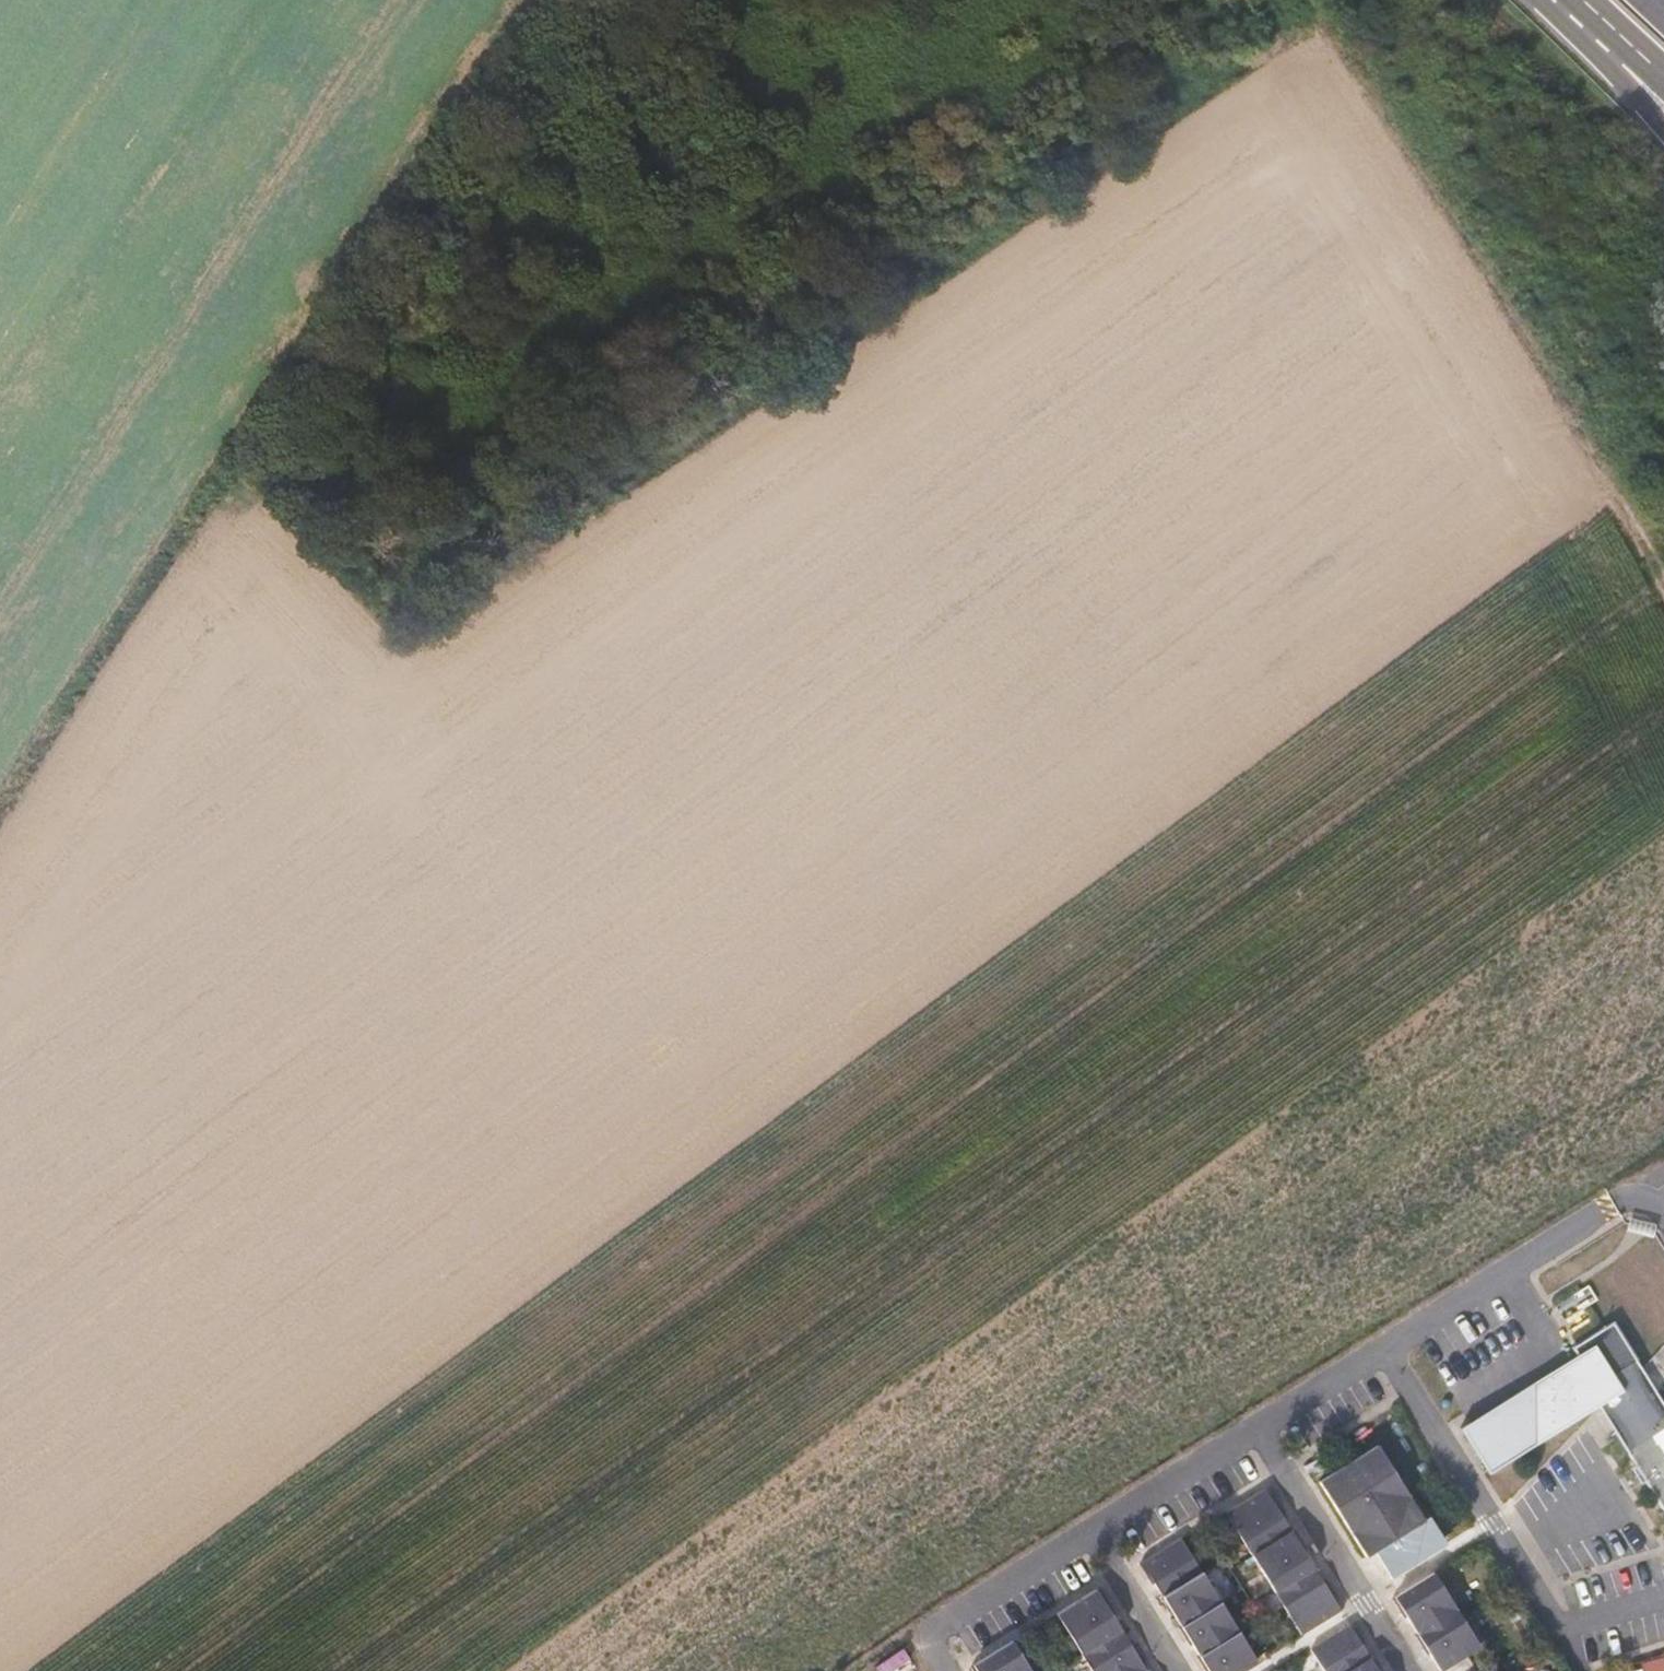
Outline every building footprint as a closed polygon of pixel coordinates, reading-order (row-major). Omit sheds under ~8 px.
[(1637,1361),(1613,1323),(1574,1347),(1578,1355),(1582,1360),(1475,1427),(1471,1421),(1461,1428),(1464,1433),(1489,1473),(1598,1405),(1623,1390),(1613,1375),(1637,1361)] [(1582,1360),(1578,1355),(1471,1421),(1475,1427),(1582,1360)] [(1637,1361),(1613,1375),(1623,1390),(1598,1405),(1627,1450),(1663,1427),(1663,1405),(1649,1380),(1637,1361)] [(1627,1450),(1663,1511),(1663,1427),(1627,1450)] [(1442,1547),(1379,1446),(1320,1482),(1367,1557),(1375,1551),(1378,1550),(1394,1576),(1442,1547)] [(1269,1487),(1229,1513),(1303,1634),(1344,1608),(1329,1583),(1327,1585),(1302,1545),(1304,1544),(1295,1529),(1293,1531),(1283,1514),(1285,1513),(1269,1487)] [(1446,1544),(1429,1517),(1425,1519),(1442,1547),(1446,1544)] [(1183,1539),(1142,1565),(1151,1580),(1153,1578),(1164,1596),(1162,1598),(1170,1611),(1173,1610),(1183,1626),(1180,1628),(1188,1641),(1191,1639),(1201,1656),(1199,1658),(1207,1670),(1209,1669),(1210,1670),(1245,1670),(1259,1662),(1183,1539)] [(1394,1576),(1378,1550),(1375,1551),(1392,1578),(1394,1576)] [(1480,1646),(1435,1573),(1393,1599),(1402,1613),(1404,1612),(1418,1634),(1416,1635),(1424,1649),(1427,1647),(1441,1670),(1480,1646)] [(1058,1615),(1093,1670),(1151,1670),(1152,1670),(1136,1645),(1133,1646),(1113,1613),(1115,1611),(1101,1589),(1058,1615)] [(1313,1650),(1326,1670),(1383,1670),(1374,1657),(1372,1658),(1361,1640),(1363,1638),(1354,1624),(1313,1650)] [(1013,1643),(972,1668),(974,1670),(1030,1670),(1013,1643)]
